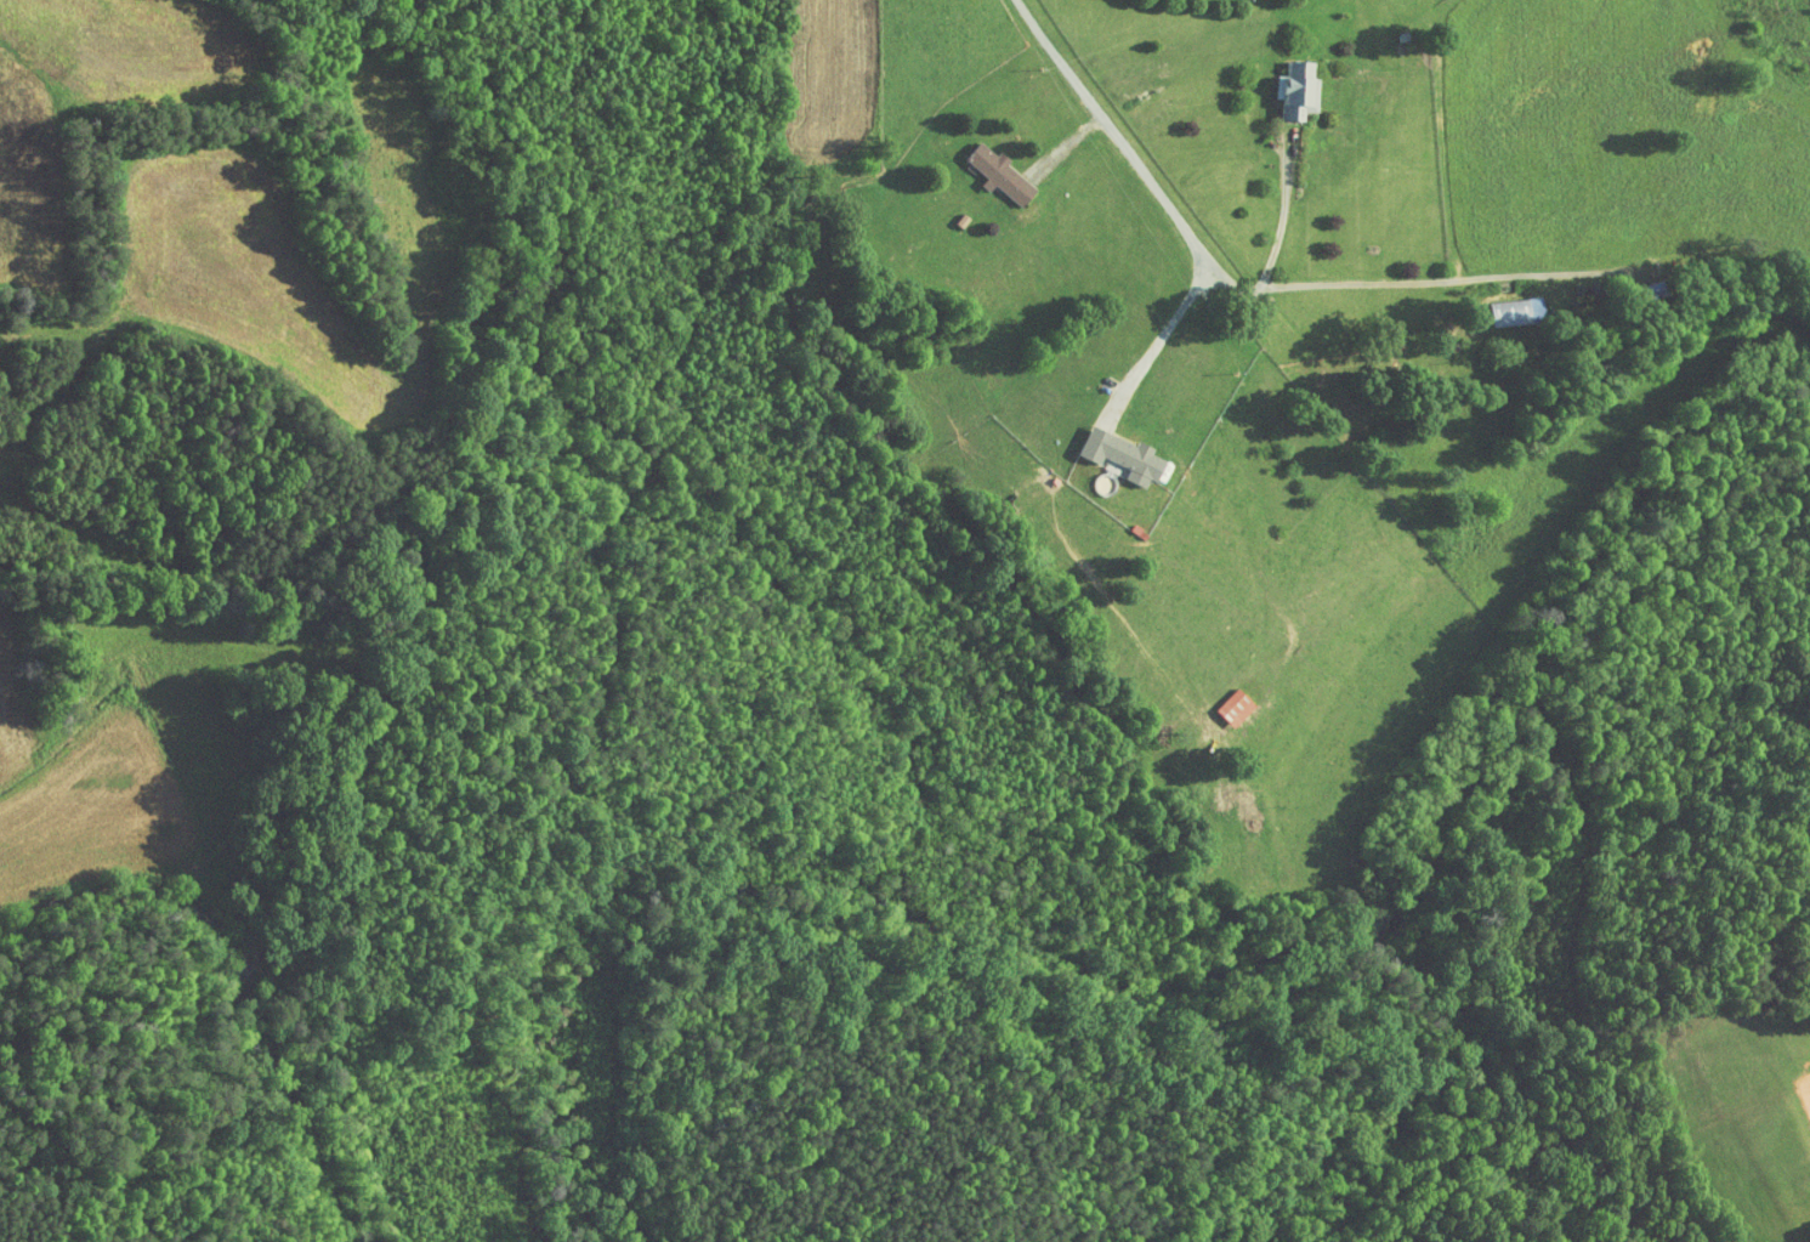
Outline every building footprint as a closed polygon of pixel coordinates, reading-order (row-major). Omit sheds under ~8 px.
[(1297,56),(1271,55),(1270,72),(1268,72),(1266,114),(1288,115),(1288,105),(1300,106),(1302,72),(1296,72),(1297,56)] [(989,159),(992,155),(964,134),(949,154),(971,170),(968,174),(1006,202),(1020,182),(989,159)] [(1476,317),(1527,314),(1525,291),(1475,293),(1476,317)] [(1150,452),(1135,446),(1138,439),(1122,433),(1121,437),(1075,418),(1062,447),(1084,456),(1086,449),(1114,461),(1109,472),(1129,480),(1133,470),(1141,474),(1150,452)] [(1199,702),(1217,720),(1240,698),(1222,680),(1199,702)] [(1793,1220),(1800,1241),(1809,1241),(1809,1215),(1793,1220)]
